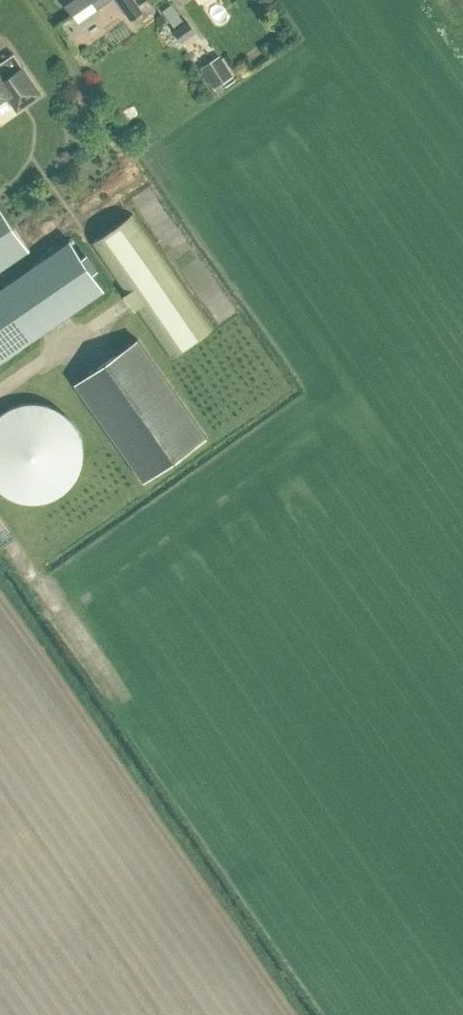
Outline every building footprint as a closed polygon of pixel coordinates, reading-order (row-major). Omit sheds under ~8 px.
[(74,13),(92,0),(65,0),(74,13)] [(131,16),(143,7),(138,0),(120,0),(131,16)] [(84,46),(103,36),(97,23),(77,32),(84,46)] [(200,66),(214,86),(221,81),(224,85),(235,78),(219,53),(200,66)] [(11,92),(21,107),(42,93),(23,66),(10,75),(0,61),(0,100),(11,92)] [(29,249),(0,206),(0,269),(29,249)] [(136,307),(171,357),(213,328),(133,213),(90,243),(125,292),(125,293),(135,308),(136,307)] [(0,288),(0,361),(105,288),(71,239),(0,288)] [(207,436),(137,338),(75,381),(145,480),(207,436)] [(64,491),(66,489),(68,487),(70,485),(72,483),(74,481),(75,479),(77,476),(78,474),(79,472),(80,469),(81,466),(82,464),(83,461),(83,458),(83,456),(83,453),(83,450),(83,447),(83,444),(83,442),(82,439),(81,436),(80,434),(79,431),(78,429),(77,426),(75,424),(74,422),(72,420),(71,418),(69,416),(67,414),(64,412),(62,410),(60,408),(57,407),(55,406),(53,405),(50,404),(47,403),(45,402),(42,402),(39,401),(37,401),(34,401),(31,401),(28,401),(25,402),(23,402),(20,403),(17,404),(15,404),(12,406),(10,407),(7,408),(5,410),(3,411),(1,413),(0,413),(0,488),(1,489),(3,490),(5,492),(7,494),(10,495),(12,496),(15,497),(17,498),(20,499),(23,500),(25,500),(28,501),(31,501),(33,501),(36,501),(39,501),(41,500),(44,500),(47,499),(49,498),(52,498),(55,496),(57,495),(59,494),(62,492),(64,491)]
